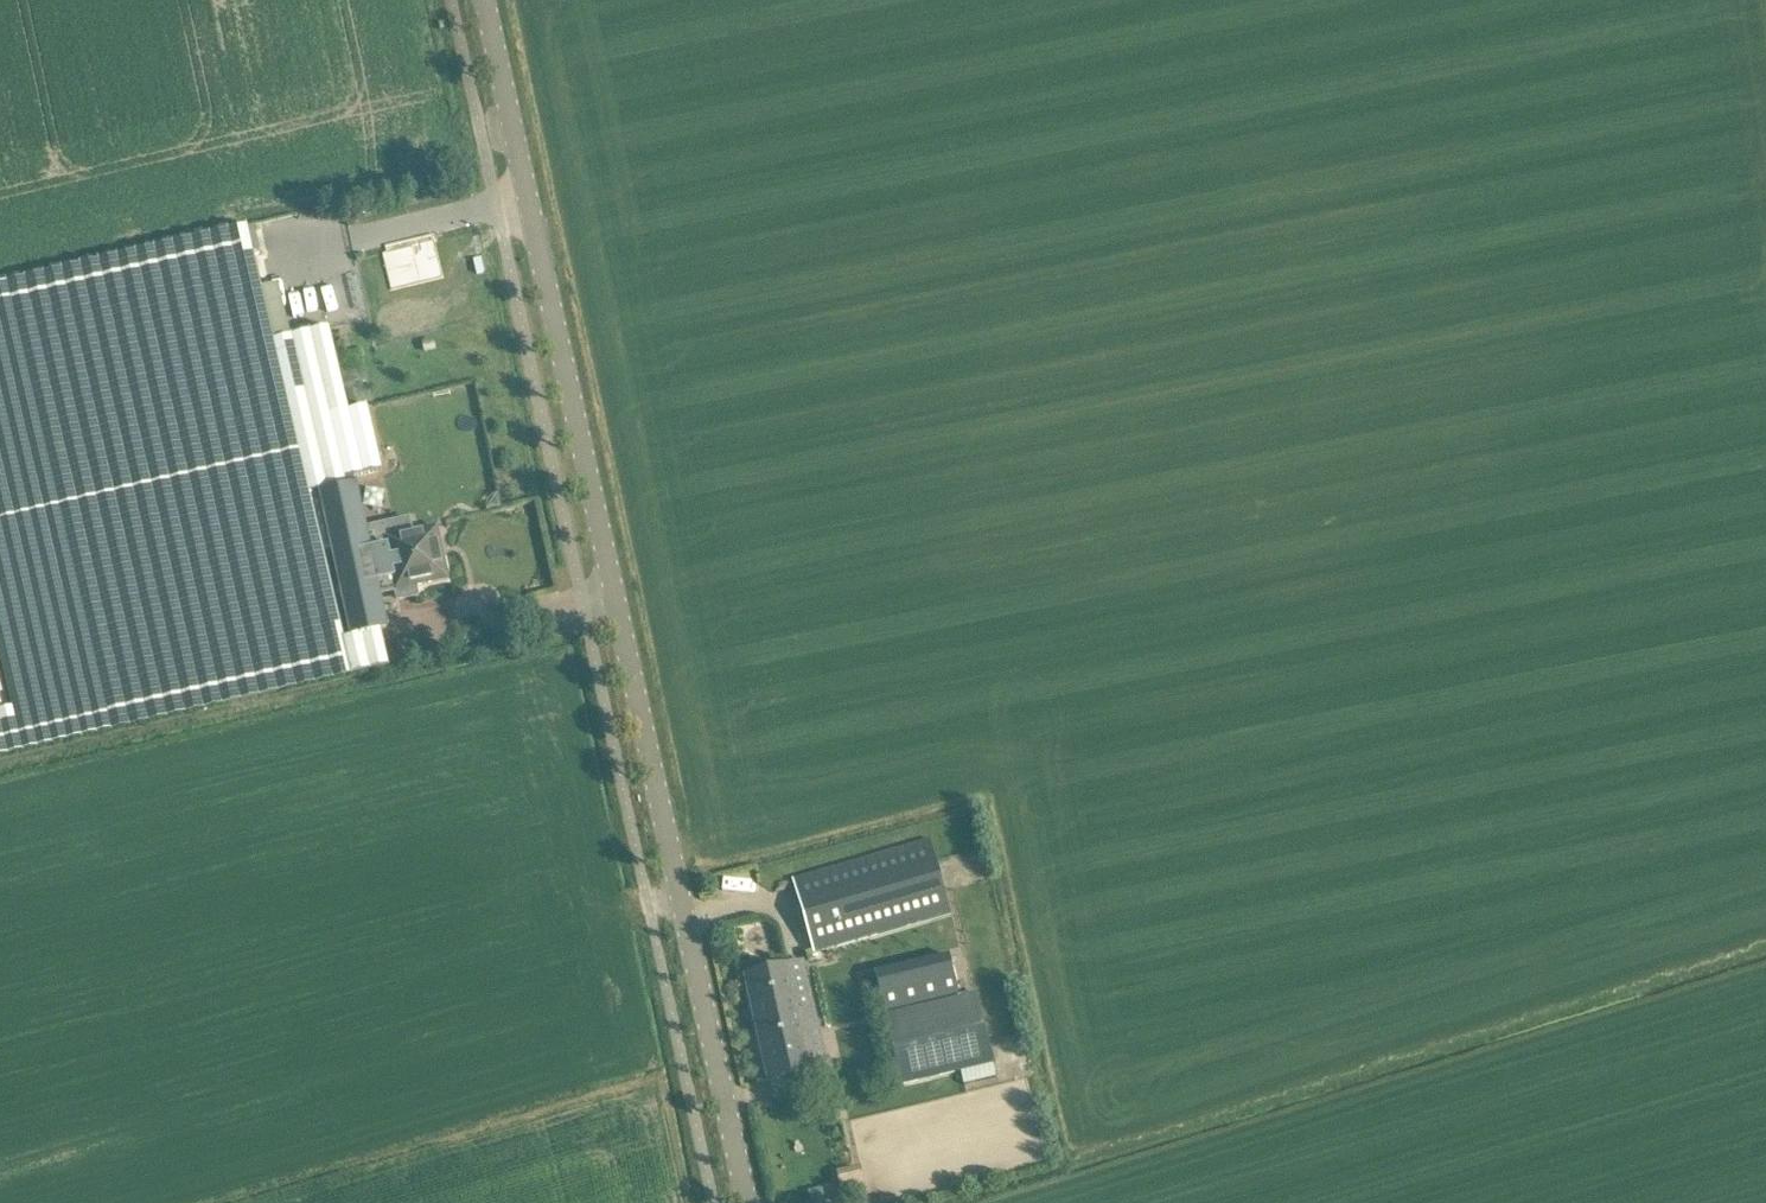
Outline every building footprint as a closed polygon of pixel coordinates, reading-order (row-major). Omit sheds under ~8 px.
[(0,286),(0,651),(14,710),(24,752),(149,723),(297,688),(388,667),(380,632),(353,638),(344,640),(323,549),(333,546),(321,491),(356,483),(354,477),(320,332),(291,339),(274,343),(261,289),(247,228),(192,241),(44,275),(0,286)] [(442,245),(375,262),(387,315),(455,298),(442,245)] [(329,330),(320,332),(354,477),(382,471),(367,407),(348,412),(329,330)] [(416,587),(426,585),(449,580),(442,549),(438,550),(437,546),(441,545),(438,527),(413,533),(410,519),(375,527),(382,560),(373,562),(356,483),(321,491),(333,546),(353,638),(380,632),(387,630),(380,595),(397,591),(399,600),(418,596),(416,587)] [(24,752),(14,710),(10,711),(0,668),(0,758),(24,752)] [(814,954),(837,947),(952,914),(931,841),(793,880),(814,954)] [(960,999),(950,955),(875,973),(902,1086),(994,1064),(978,994),(960,999)] [(769,1083),(792,1077),(815,1072),(806,1034),(820,1030),(804,962),(769,971),(746,976),(769,1083)] [(821,1098),(845,1092),(843,1082),(819,1088),(821,1098)] [(826,1202),(824,1190),(812,1193),(814,1202),(824,1202),(826,1202)]
